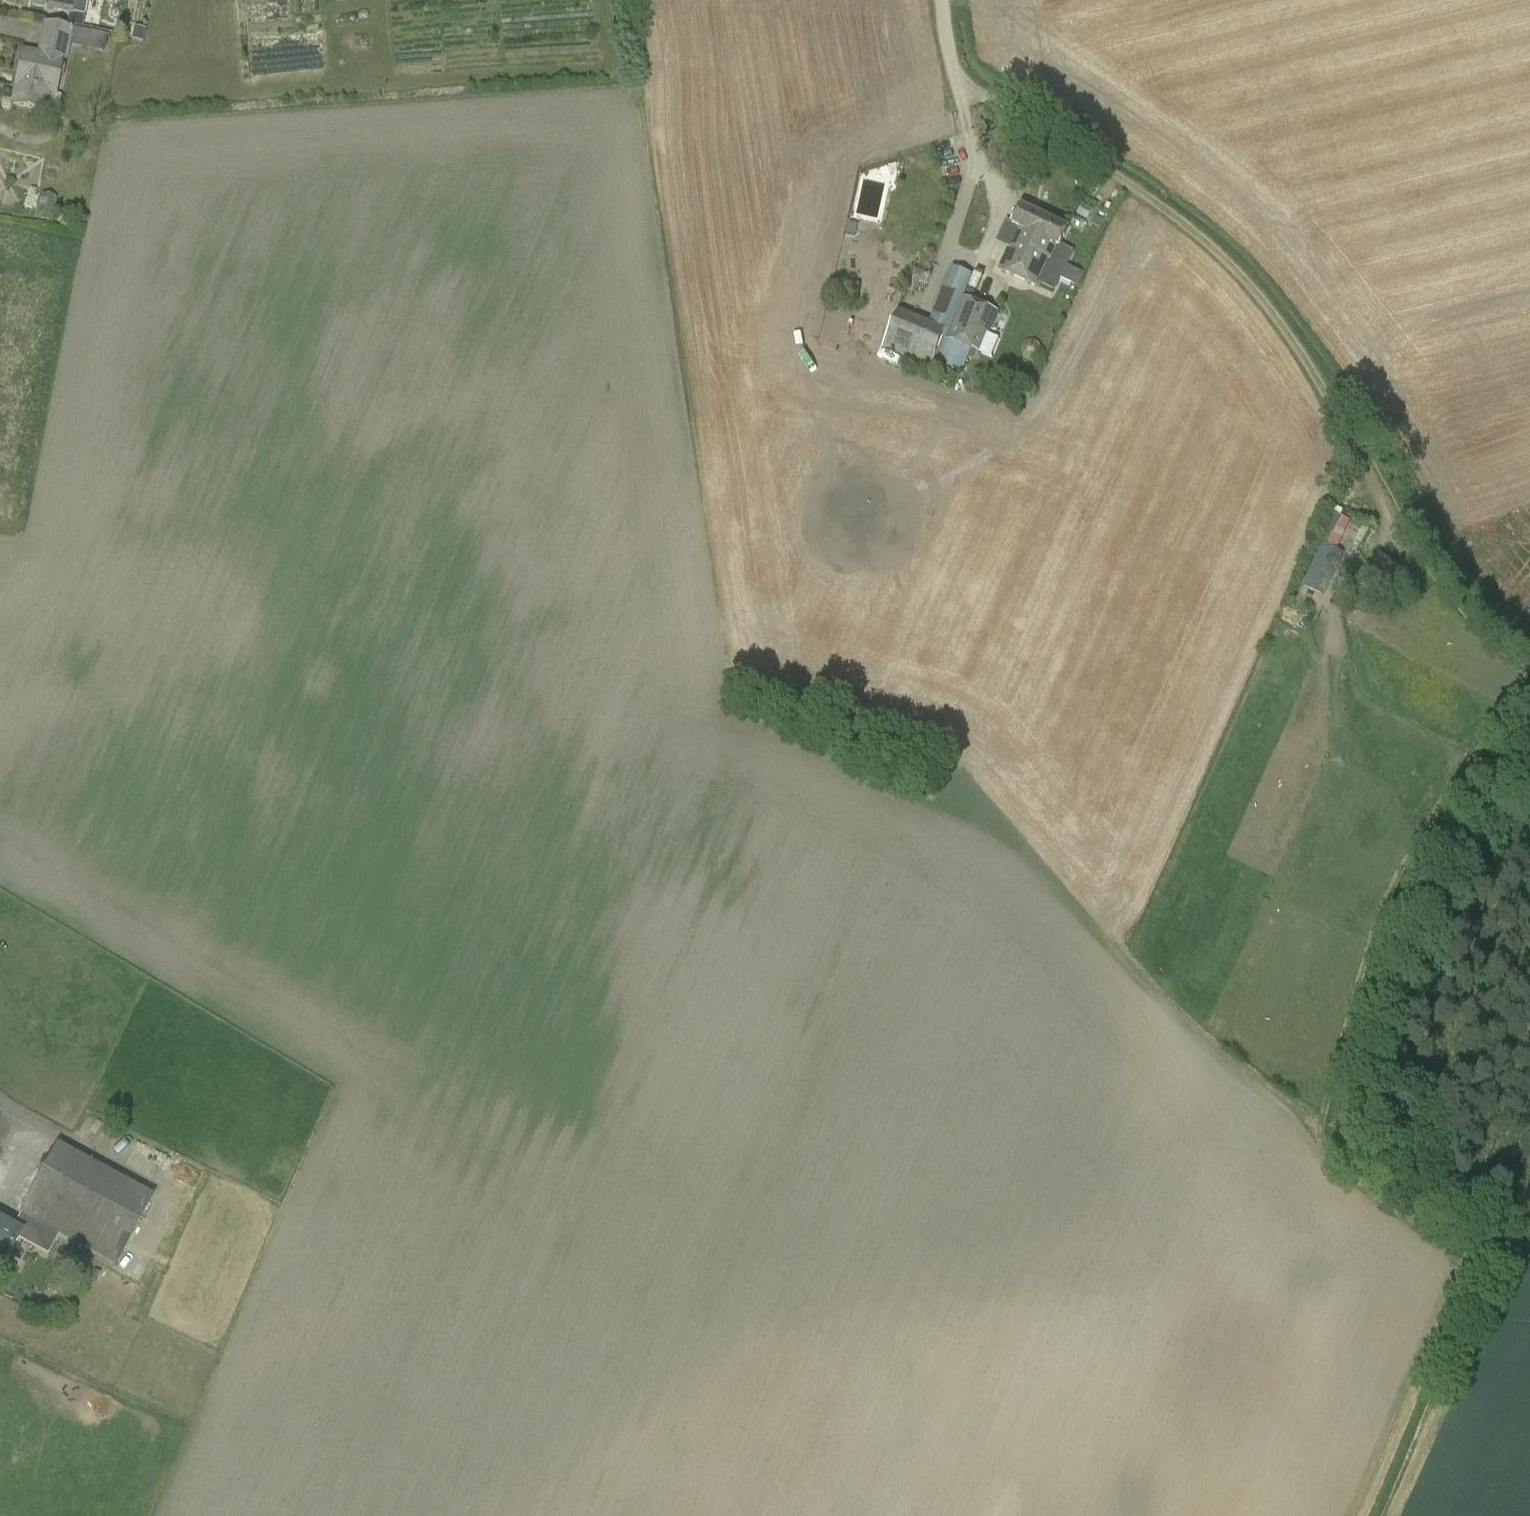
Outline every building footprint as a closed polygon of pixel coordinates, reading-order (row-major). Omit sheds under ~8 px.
[(89,0),(34,0),(32,7),(45,9),(44,14),(46,14),(47,10),(69,14),(67,25),(81,28),(83,17),(85,17),(89,0)] [(63,61),(67,62),(73,29),(43,22),(37,53),(23,51),(12,105),(46,112),(50,95),(56,96),(63,61)] [(53,224),(57,196),(42,194),(37,221),(53,224)] [(999,271),(1040,290),(1053,264),(1054,264),(1062,246),(1061,246),(1068,230),(1022,208),(1013,225),(1019,228),(999,271)] [(854,252),(859,227),(846,224),(841,250),(854,252)] [(952,266),(930,323),(898,310),(882,349),(931,369),(934,362),(963,372),(971,350),(982,355),(998,311),(965,298),(973,274),(952,266)] [(912,269),(903,290),(920,297),(924,286),(918,284),(923,274),(912,269)] [(1344,553),(1338,550),(1329,546),(1329,545),(1324,542),(1302,587),(1323,597),(1344,553)] [(19,1239),(48,1255),(58,1236),(116,1267),(154,1197),(57,1144),(19,1214),(20,1215),(13,1227),(0,1220),(0,1264),(4,1266),(19,1239)] [(92,1262),(72,1250),(64,1265),(84,1276),(92,1262)]
